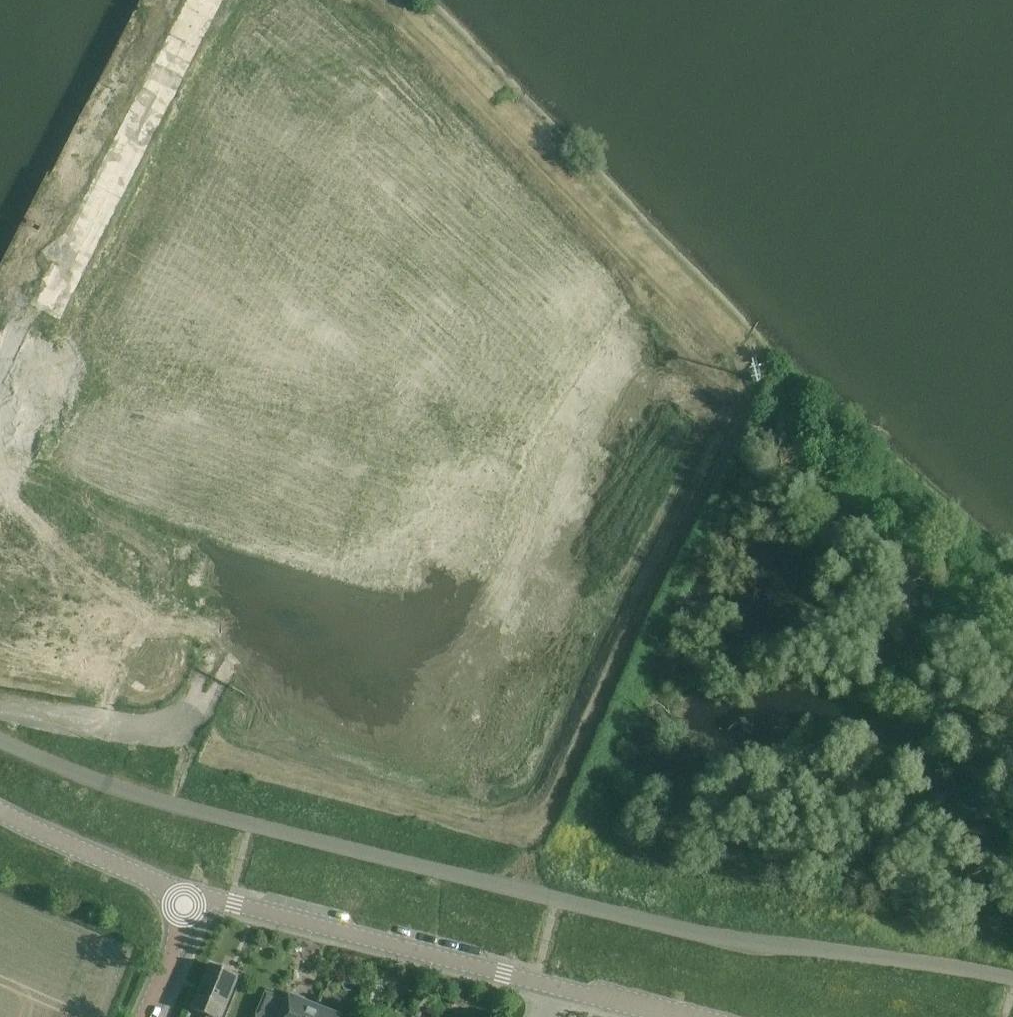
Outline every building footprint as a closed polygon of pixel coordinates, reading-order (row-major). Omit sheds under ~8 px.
[(236,976),(212,966),(194,1011),(207,1016),(219,1016),(236,976)] [(258,1016),(311,1016),(315,1007),(304,1003),(305,1000),(294,996),(293,998),(289,997),(288,1001),(267,993),(258,1016),(259,1016),(258,1016)] [(311,1016),(339,1016),(338,1016),(340,1014),(329,1009),(327,1012),(315,1007),(311,1016)]
